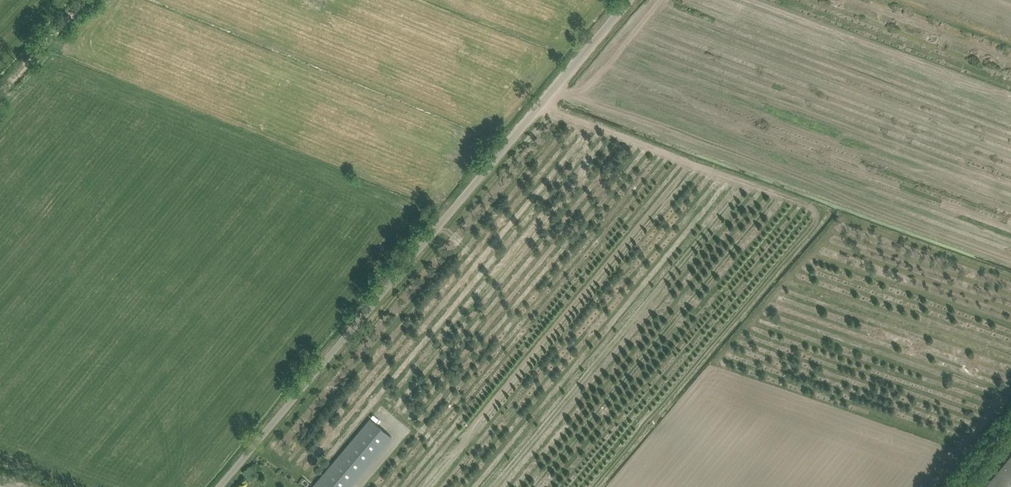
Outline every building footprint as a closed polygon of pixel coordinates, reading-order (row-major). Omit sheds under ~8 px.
[(392,438),(371,420),(314,486),(350,486),(392,438)] [(985,486),(1010,486),(1010,456),(985,486)]
